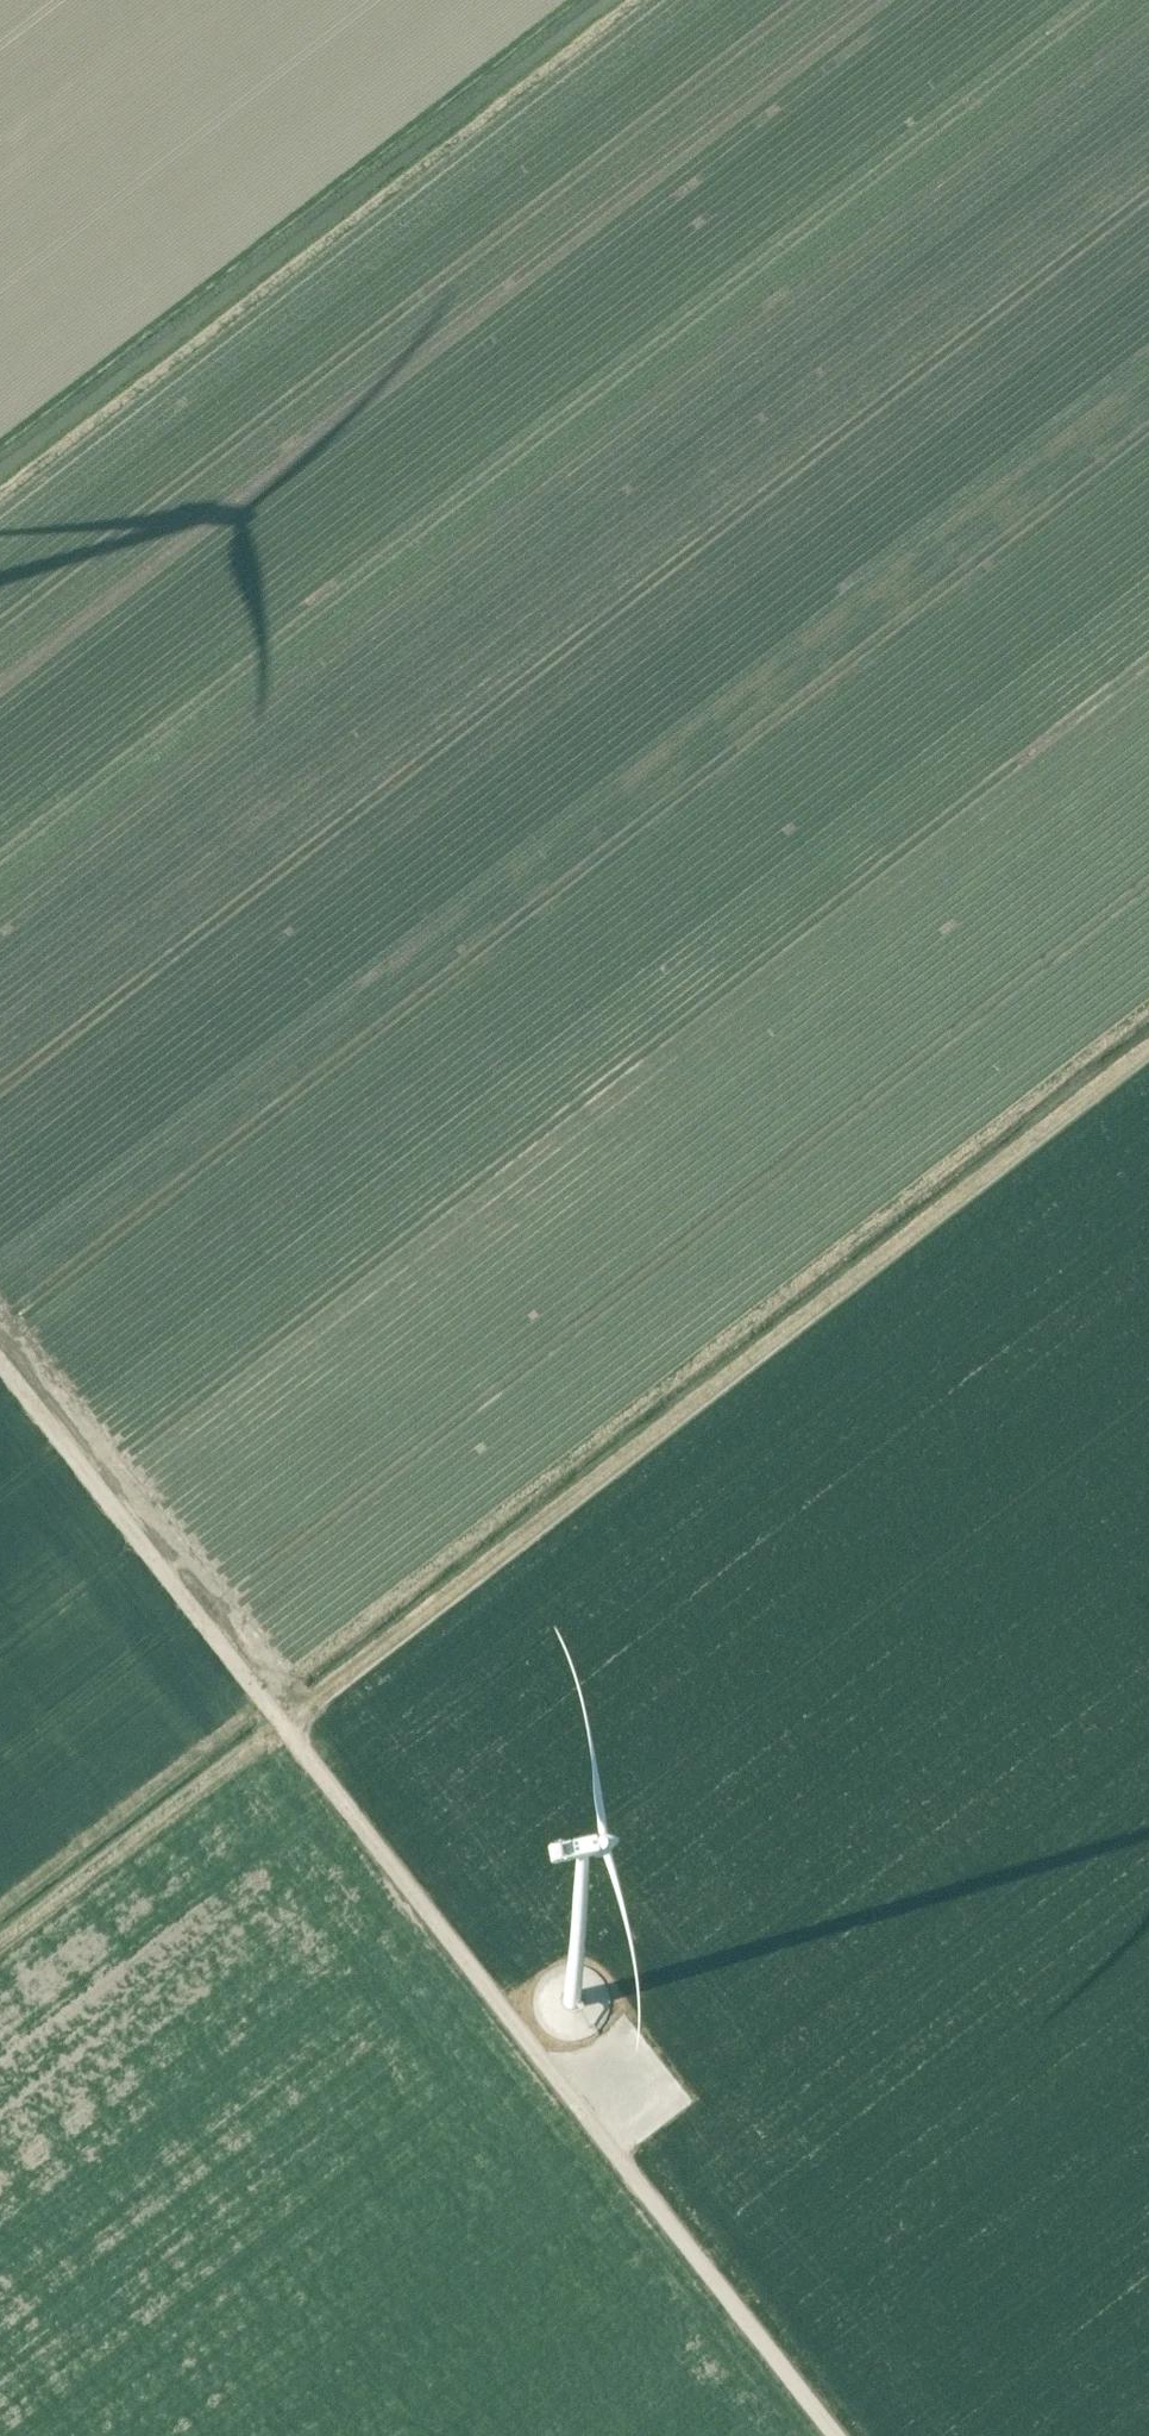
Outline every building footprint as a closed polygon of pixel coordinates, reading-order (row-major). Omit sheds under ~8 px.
[(562,2003),(562,2004),(562,2005),(563,2006),(563,2007),(563,2008),(564,2009),(564,2010),(565,2010),(565,2011),(566,2012),(567,2013),(568,2013),(569,2013),(569,2014),(570,2014),(571,2014),(572,2014),(573,2014),(574,2014),(574,2013),(575,2013),(576,2013),(577,2013),(577,2012),(578,2012),(579,2011),(579,2010),(580,2010),(580,2009),(580,2008),(581,2008),(581,2007),(581,2006),(581,2005),(581,2004),(581,2003),(581,2002),(581,2001),(580,2000),(580,1999),(579,1998),(578,1997),(577,1997),(577,1996),(576,1996),(575,1995),(574,1995),(573,1995),(572,1995),(571,1995),(570,1995),(569,1995),(568,1996),(567,1996),(566,1997),(565,1998),(564,1999),(564,2000),(563,2000),(563,2001),(563,2002),(563,2003),(562,2003)]
